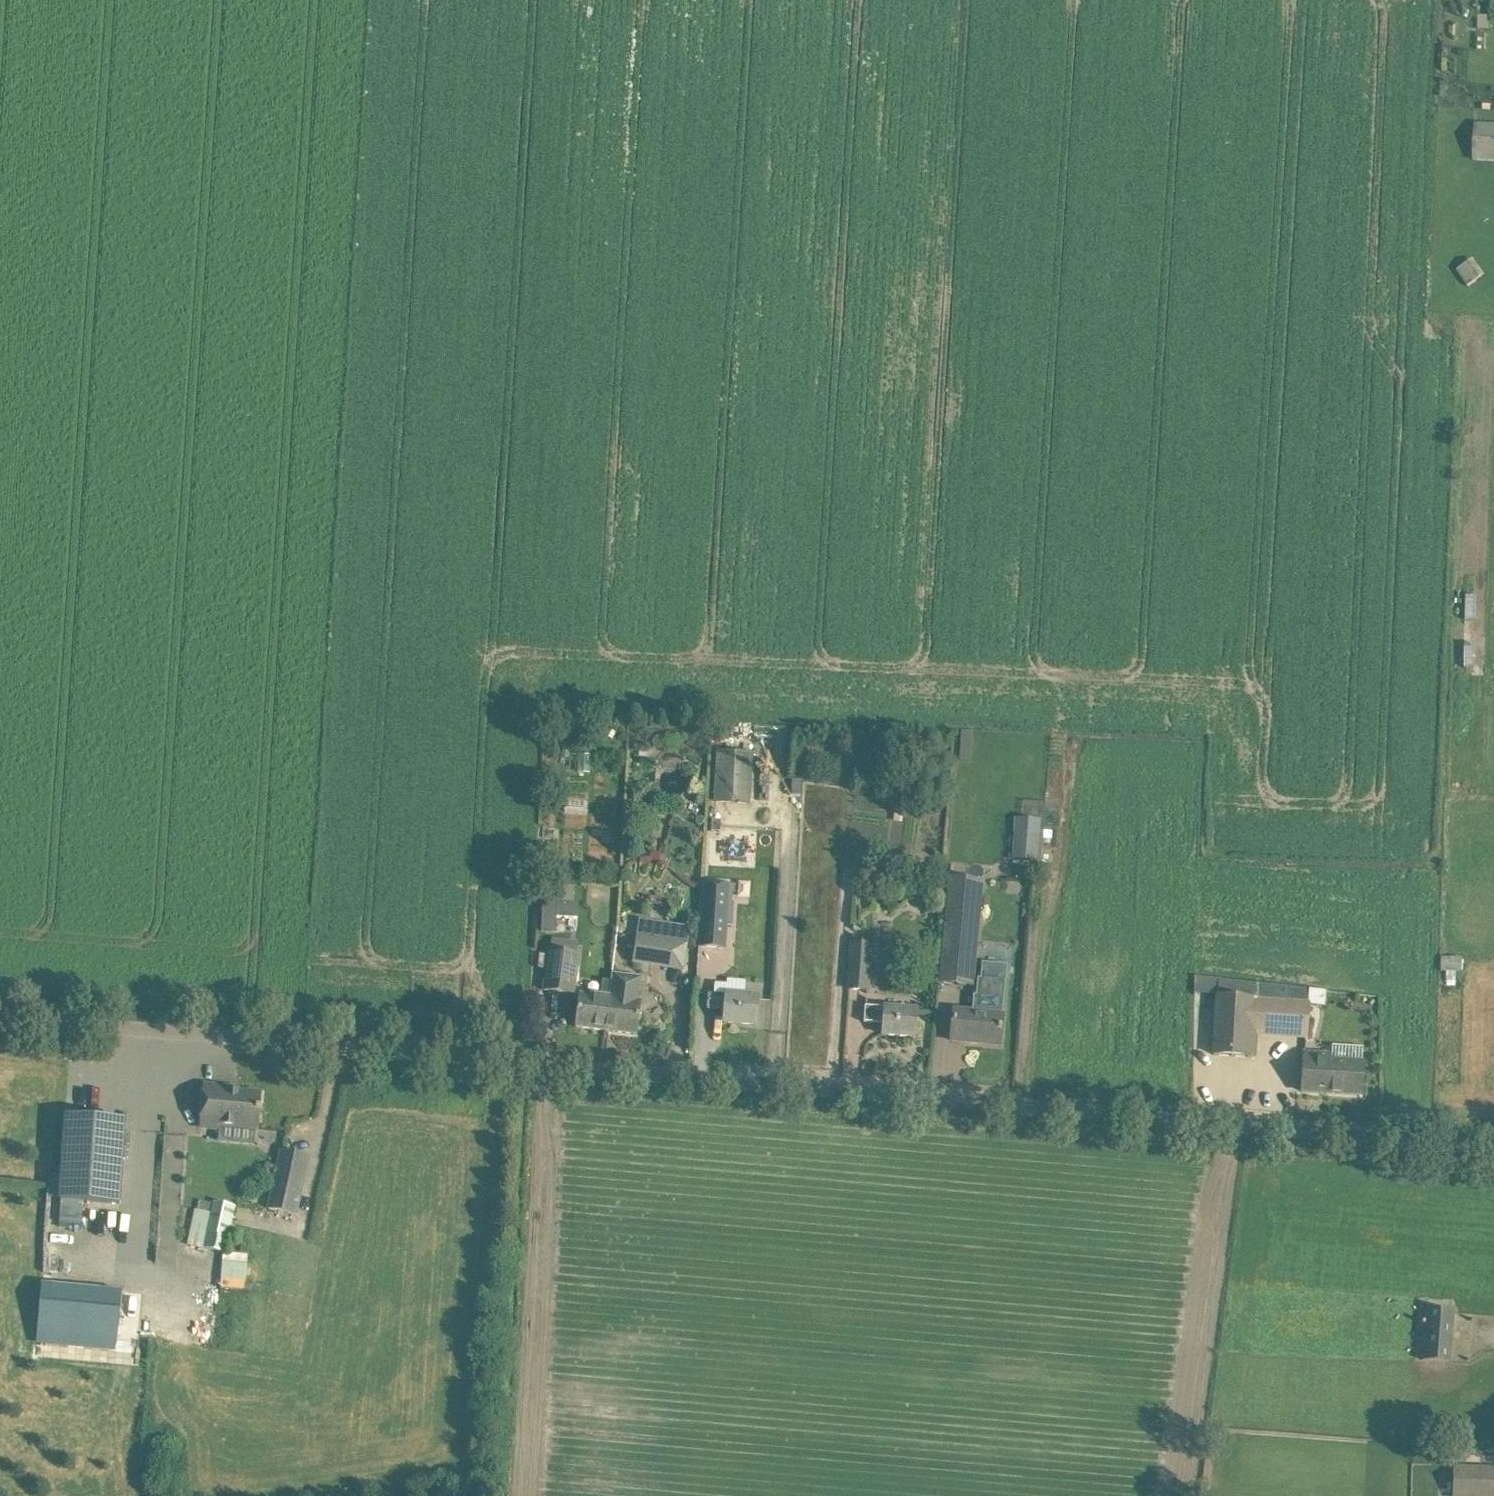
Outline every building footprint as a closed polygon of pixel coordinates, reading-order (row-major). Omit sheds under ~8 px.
[(1478,17),(1478,31),(1488,31),(1488,17),(1478,17)] [(1493,161),(1493,124),(1475,124),(1474,160),(1493,161)] [(1467,287),(1483,275),(1472,260),(1456,271),(1467,287)] [(1464,572),(1457,571),(1455,603),(1469,603),(1470,572),(1464,572)] [(971,760),(973,731),(961,730),(960,759),(971,760)] [(715,751),(714,803),(750,804),(752,753),(715,751)] [(1042,862),(1045,819),(1016,817),(1013,860),(1042,862)] [(982,879),(949,876),(939,983),(972,986),(982,879)] [(706,884),(702,947),(724,948),(725,924),(730,924),(732,903),(729,903),(730,892),(732,892),(733,885),(706,884)] [(557,902),(558,886),(544,886),(542,931),(556,931),(557,917),(578,918),(578,903),(557,902)] [(762,918),(761,929),(771,930),(771,919),(762,918)] [(654,937),(636,934),(632,963),(666,968),(672,928),(655,926),(654,937)] [(551,950),(548,950),(543,990),(574,993),(578,953),(577,953),(579,942),(552,939),(551,950)] [(871,944),(851,942),(847,989),(868,991),(871,944)] [(1441,957),(1440,972),(1461,972),(1461,958),(1441,957)] [(953,1020),(951,1040),(1000,1045),(1000,1035),(1001,1025),(1002,1014),(1007,964),(983,962),(981,978),(978,978),(976,995),(974,994),(972,1011),(954,1009),(953,1020)] [(602,996),(580,993),(576,1027),(606,1031),(607,1024),(609,1024),(610,1021),(615,981),(615,974),(612,974),(611,981),(604,980),(602,996)] [(615,981),(610,1021),(609,1024),(607,1024),(606,1031),(637,1034),(641,1001),(637,1001),(640,977),(615,974),(615,981)] [(1212,1054),(1254,1057),(1255,1034),(1306,1037),(1308,1001),(1322,1003),(1322,989),(1193,976),(1194,993),(1215,996),(1212,1054)] [(724,1022),(756,1025),(758,997),(726,994),(727,985),(710,984),(708,1008),(725,1010),(724,1022)] [(883,1035),(915,1037),(917,1010),(865,1006),(864,1022),(883,1024),(883,1035)] [(1304,1054),(1302,1091),(1360,1095),(1362,1064),(1330,1062),(1331,1056),(1304,1054)] [(239,1093),(230,1092),(231,1087),(205,1084),(201,1124),(258,1129),(261,1093),(239,1091),(239,1093)] [(65,1116),(60,1200),(119,1204),(125,1120),(65,1116)] [(281,1150),(277,1170),(268,1209),(296,1215),(309,1156),(281,1150)] [(205,1232),(228,1237),(235,1206),(212,1200),(205,1232)] [(224,1251),(223,1287),(248,1288),(250,1253),(224,1251)] [(42,1284),(37,1332),(60,1334),(117,1339),(122,1291),(65,1286),(42,1284)] [(1450,1362),(1453,1312),(1425,1310),(1421,1360),(1450,1362)] [(1455,1467),(1454,1495),(1493,1495),(1493,1468),(1455,1467)]
